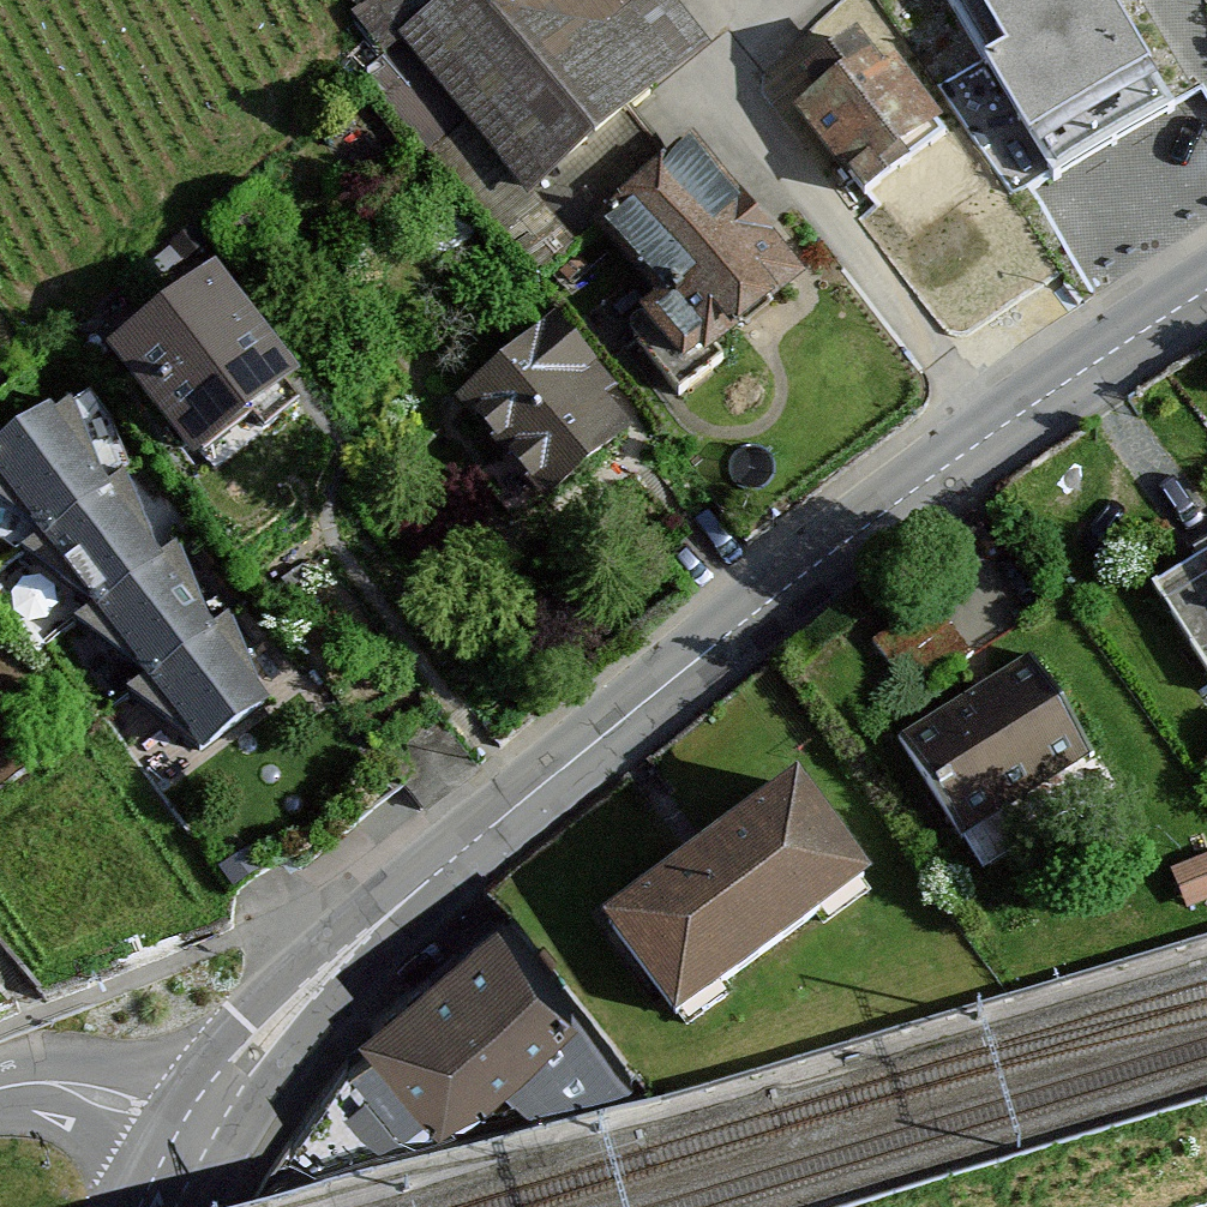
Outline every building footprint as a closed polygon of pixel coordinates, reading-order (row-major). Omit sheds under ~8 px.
[(351,8),(379,49),(431,0),(361,0),(351,8)] [(379,49),(363,64),(548,282),(608,233),(668,144),(628,101),(711,40),(680,0),(431,0),(379,49)] [(1060,181),(1173,113),(1106,0),(953,0),(1060,181)] [(822,99),(801,113),(867,204),(964,133),(901,47),(879,63),(861,39),(807,78),(822,99)] [(693,133),(668,144),(608,233),(671,309),(633,341),(685,405),(728,369),(721,360),(811,285),(693,133)] [(110,350),(203,474),(307,396),(214,272),(110,350)] [(493,479),(535,531),(642,444),(611,405),(625,393),(566,321),(468,401),(516,460),(493,479)] [(119,483),(102,436),(84,386),(0,446),(0,481),(57,526),(119,483)] [(108,602),(166,562),(155,512),(144,466),(119,483),(57,526),(33,543),(108,602)] [(163,672),(215,637),(204,590),(192,544),(166,562),(108,602),(90,614),(163,672)] [(1158,595),(1206,668),(1206,562),(1158,595)] [(215,637),(163,672),(138,692),(208,760),(274,713),(253,667),(233,623),(215,637)] [(1035,665),(905,745),(987,876),(1036,846),(1015,813),(1096,763),(1035,665)] [(807,788),(612,929),(683,1027),(878,886),(807,788)] [(508,925),(375,1035),(386,1048),(357,1068),(300,1146),(323,1169),(453,1127),(444,1117),(506,1073),(536,1113),(638,1084),(508,925)]
